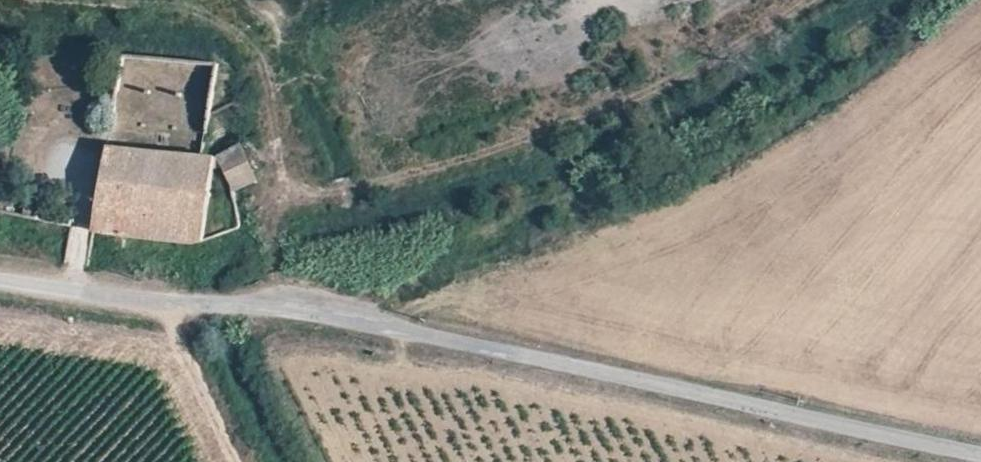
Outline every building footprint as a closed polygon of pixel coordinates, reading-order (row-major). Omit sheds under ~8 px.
[(211,156),(211,158),(229,196),(253,184),(236,145),(211,156)] [(199,245),(211,158),(106,148),(94,233),(199,245)]
